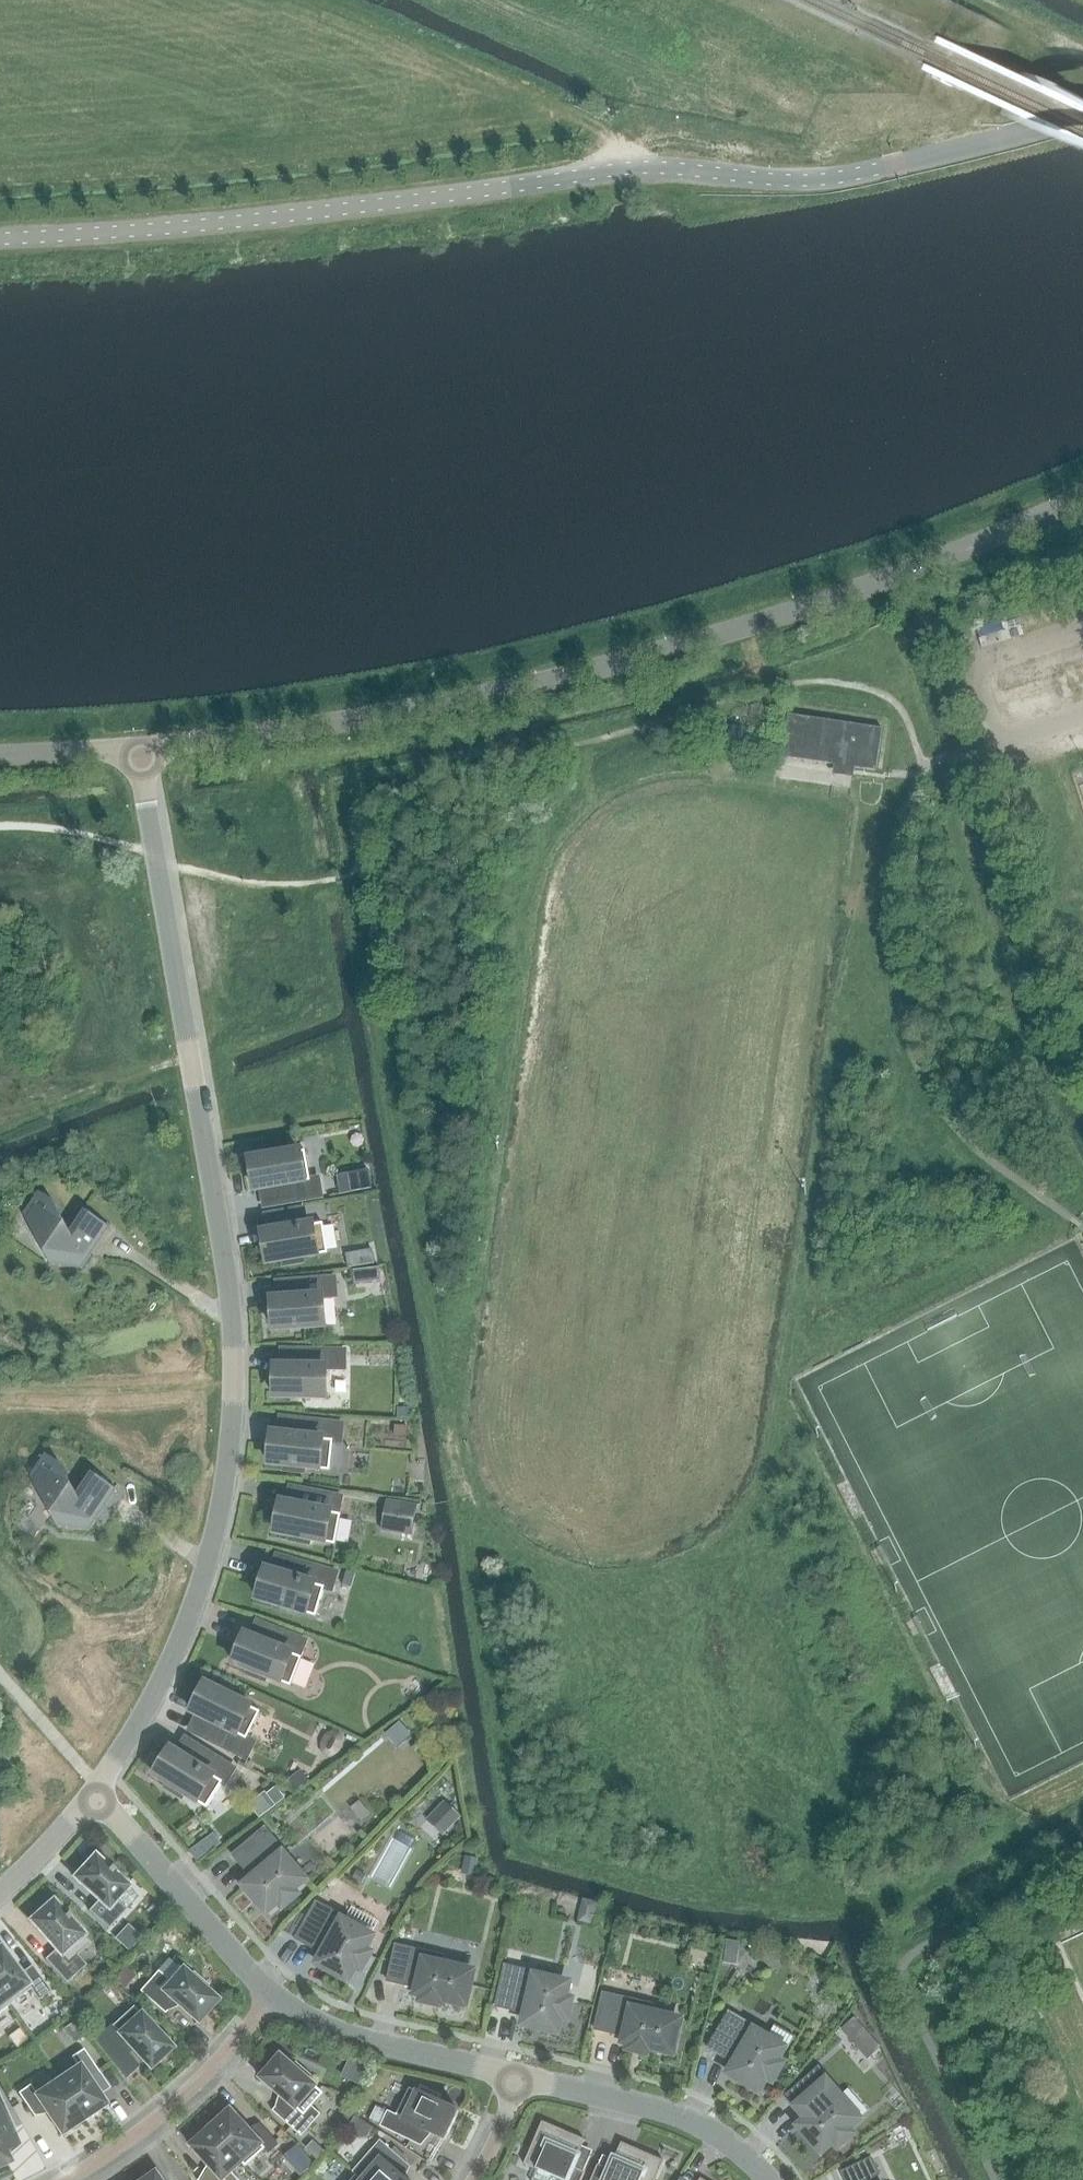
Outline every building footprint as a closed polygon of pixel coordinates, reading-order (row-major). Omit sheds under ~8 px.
[(876,772),(883,730),(788,715),(782,757),(876,772)] [(284,1150),(265,1154),(265,1158),(250,1161),(255,1191),(266,1189),(269,1206),(322,1197),(319,1178),(310,1180),(305,1151),(284,1155),(284,1150)] [(372,1190),(369,1170),(347,1173),(350,1193),(372,1190)] [(82,1269),(109,1228),(84,1211),(69,1232),(53,1202),(38,1192),(37,1193),(52,1203),(32,1232),(51,1266),(82,1269)] [(283,1261),(284,1266),(303,1263),(302,1258),(328,1254),(323,1223),(306,1226),(303,1209),(270,1215),(273,1232),(263,1234),(268,1264),(283,1261)] [(274,1331),(324,1328),(322,1298),(336,1297),(335,1279),(281,1282),(283,1299),(272,1300),(274,1331)] [(345,1350),(286,1350),(286,1367),(275,1367),(275,1398),(325,1398),(326,1369),(345,1369),(345,1350)] [(285,1418),(283,1435),(272,1434),(269,1465),(284,1466),(284,1471),(303,1473),(304,1468),(330,1471),(333,1442),(341,1443),(343,1424),(285,1418)] [(407,1426),(393,1425),(393,1437),(407,1438),(407,1426)] [(30,1477),(57,1528),(89,1531),(116,1490),(91,1473),(96,1465),(55,1438),(30,1477)] [(294,1488),(291,1505),(281,1503),(275,1533),(290,1536),(290,1541),(309,1544),(309,1540),(335,1545),(341,1515),(338,1514),(341,1497),(294,1488)] [(388,1499),(383,1527),(410,1532),(415,1504),(388,1499)] [(266,1570),(257,1600),(316,1617),(324,1589),(331,1591),(337,1573),(281,1557),(276,1573),(266,1570)] [(261,1623),(255,1640),(245,1636),(233,1664),(248,1670),(246,1674),(264,1681),(266,1677),(290,1686),(301,1658),(299,1657),(305,1641),(261,1623)] [(191,1712),(201,1717),(193,1733),(245,1760),(254,1743),(246,1739),(260,1713),(237,1701),(239,1697),(222,1689),(219,1692),(206,1685),(191,1712)] [(189,1741),(180,1756),(171,1750),(154,1776),(167,1784),(165,1788),(181,1798),(184,1795),(205,1809),(221,1784),(224,1786),(234,1770),(189,1741)] [(295,1792),(309,1782),(300,1770),(287,1780),(295,1792)] [(260,1797),(270,1810),(285,1798),(275,1786),(260,1797)] [(461,1817),(444,1800),(425,1820),(442,1836),(461,1817)] [(251,1869),(257,1876),(245,1886),(266,1911),(278,1901),(282,1906),(295,1895),(291,1890),(303,1880),(283,1856),(286,1854),(264,1828),(232,1855),(247,1873),(251,1869)] [(110,1867),(108,1869),(93,1856),(73,1878),(97,1901),(88,1911),(108,1929),(125,1909),(116,1900),(128,1887),(124,1883),(127,1880),(115,1868),(113,1870),(110,1867)] [(465,1857),(461,1873),(474,1876),(477,1860),(465,1857)] [(69,1917),(67,1919),(51,1901),(29,1922),(57,1953),(47,1962),(68,1986),(88,1968),(79,1958),(92,1946),(82,1935),(85,1931),(74,1918),(72,1920),(69,1917)] [(318,1964),(347,1980),(354,1966),(360,1969),(368,1954),(362,1951),(370,1937),(343,1922),(345,1918),(316,1903),(296,1939),(315,1950),(318,1945),(326,1950),(318,1964)] [(443,1957),(395,1946),(387,1981),(418,1988),(417,1994),(423,1995),(422,2001),(438,2004),(439,1999),(464,2005),(471,1973),(441,1966),(443,1957)] [(8,2006),(29,1990),(37,2000),(50,1991),(30,1965),(19,1974),(0,1948),(0,1996),(8,2006)] [(196,2023),(216,2000),(204,1990),(207,1986),(192,1973),(189,1977),(177,1966),(166,1979),(157,1971),(139,1991),(164,2014),(174,2003),(196,2023)] [(556,2031),(559,2016),(565,2018),(569,2001),(563,2000),(567,1984),(536,1977),(537,1973),(505,1966),(495,2006),(517,2012),(518,2006),(527,2008),(524,2024),(556,2031)] [(123,1967),(112,1980),(123,1989),(134,1977),(123,1967)] [(602,1994),(594,2029),(625,2036),(624,2042),(630,2043),(629,2049),(645,2053),(647,2047),(671,2053),(678,2021),(648,2014),(650,2005),(602,1994)] [(149,2069),(171,2049),(132,2007),(112,2026),(111,2024),(100,2034),(119,2055),(129,2047),(149,2069)] [(729,2055),(737,2060),(729,2074),(757,2090),(765,2077),(771,2080),(779,2065),(774,2062),(782,2048),(755,2033),(757,2029),(728,2012),(707,2048),(727,2060),(729,2055)] [(857,2015),(842,2028),(869,2059),(884,2046),(857,2015)] [(77,2068),(57,2081),(82,2120),(104,2105),(88,2080),(98,2073),(83,2049),(71,2057),(77,2068)] [(311,2106),(323,2093),(307,2080),(310,2076),(296,2063),(292,2067),(280,2056),(261,2078),(283,2098),(272,2111),(301,2137),(320,2114),(311,2106)] [(355,2059),(350,2076),(360,2079),(363,2069),(366,2070),(368,2062),(355,2059)] [(837,2096),(840,2093),(818,2068),(786,2095),(801,2112),(805,2109),(811,2116),(799,2126),(821,2151),(833,2141),(837,2145),(850,2134),(846,2130),(857,2119),(837,2096)] [(60,2135),(82,2120),(57,2081),(36,2095),(29,2085),(17,2093),(33,2117),(44,2110),(60,2135)] [(368,2120),(380,2126),(413,2142),(420,2129),(445,2141),(458,2112),(436,2101),(439,2096),(420,2087),(418,2093),(409,2088),(396,2115),(387,2111),(387,2112),(375,2106),(368,2120)] [(19,2147),(0,2104),(0,2167),(9,2162),(5,2153),(19,2147)] [(230,2110),(210,2128),(241,2162),(241,2163),(245,2167),(264,2150),(268,2154),(279,2145),(259,2124),(250,2132),(230,2110)] [(584,2172),(572,2167),(584,2140),(542,2122),(523,2164),(560,2179),(581,2179),(584,2172)] [(210,2128),(191,2146),(211,2168),(198,2179),(239,2179),(231,2172),(241,2163),(241,2162),(210,2128)] [(362,2179),(361,2179),(405,2179),(395,2172),(404,2162),(380,2141),(370,2152),(379,2160),(362,2179)] [(663,2161),(621,2143),(609,2170),(597,2165),(590,2179),(655,2179),(663,2161)] [(874,2177),(878,2174),(870,2159),(841,2173),(845,2179),(875,2179),(874,2177)]
